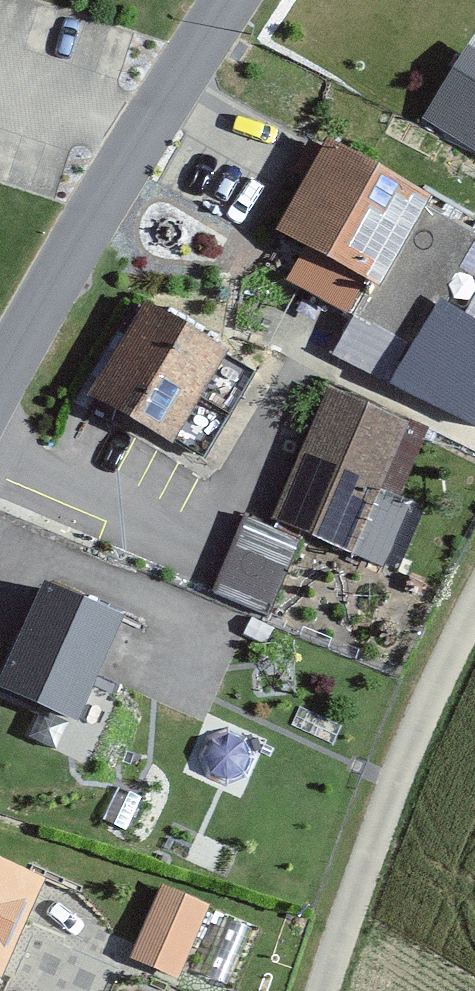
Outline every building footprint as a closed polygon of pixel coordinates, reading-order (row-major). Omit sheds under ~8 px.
[(468,39),(424,111),(474,143),(474,43),(468,39)] [(437,195),(334,138),(284,227),(312,242),(295,272),(357,306),(373,278),(387,286),(437,195)] [(474,417),(474,313),(433,294),(394,382),(474,417)] [(239,352),(153,300),(94,397),(180,449),(239,352)] [(349,355),(382,361),(387,331),(354,325),(349,355)] [(382,556),(426,431),(331,398),(287,522),(382,556)] [(242,517),(214,586),(272,610),(300,541),(242,517)] [(122,625),(41,590),(0,685),(0,715),(69,745),(122,625)] [(0,855),(0,968),(10,972),(50,876),(0,855)] [(210,902),(164,881),(131,954),(177,974),(210,902)]
